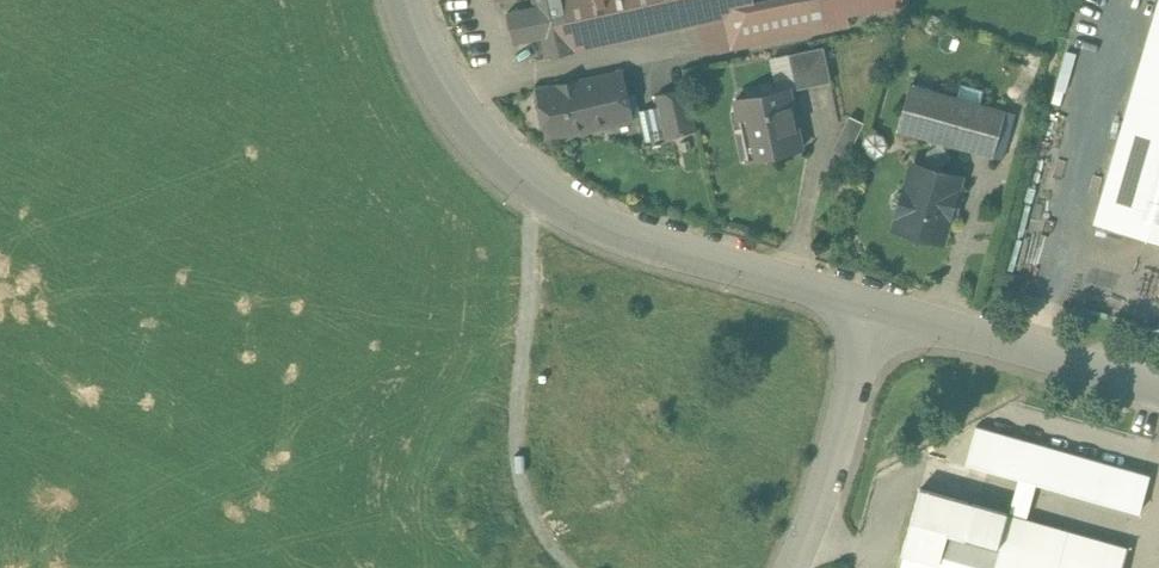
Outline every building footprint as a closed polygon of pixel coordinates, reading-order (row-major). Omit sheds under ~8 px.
[(547,57),(575,51),(575,50),(612,42),(602,0),(534,0),(547,57)] [(612,42),(698,23),(754,11),(752,2),(752,0),(602,0),(612,42)] [(698,23),(705,54),(849,25),(847,15),(900,6),(902,0),(761,0),(752,2),(754,11),(698,23)] [(1097,221),(1158,239),(1158,6),(1097,221)] [(824,46),(789,54),(796,89),(832,82),(824,46)] [(623,70),(537,88),(548,139),(634,121),(623,70)] [(762,92),(737,98),(741,119),(748,117),(756,157),(750,158),(750,160),(801,149),(788,86),(772,90),(770,83),(761,86),(762,92)] [(1005,111),(911,85),(899,130),(992,156),(1005,111)] [(687,88),(657,95),(659,106),(666,136),(666,137),(696,130),(687,88)] [(659,106),(640,110),(647,140),(666,136),(659,106)] [(850,116),(834,149),(848,156),(864,123),(850,116)] [(956,176),(918,165),(913,168),(906,192),(904,191),(898,193),(894,196),(893,202),(894,207),(898,211),(901,212),(897,224),(900,230),(938,240),(943,237),(948,220),(953,215),(954,211),(953,207),(955,201),(958,198),(959,194),(958,189),(957,188),(959,181),(956,176)] [(920,488),(898,567),(1073,567),(966,538),(973,513),(966,511),(969,502),(920,488)]
